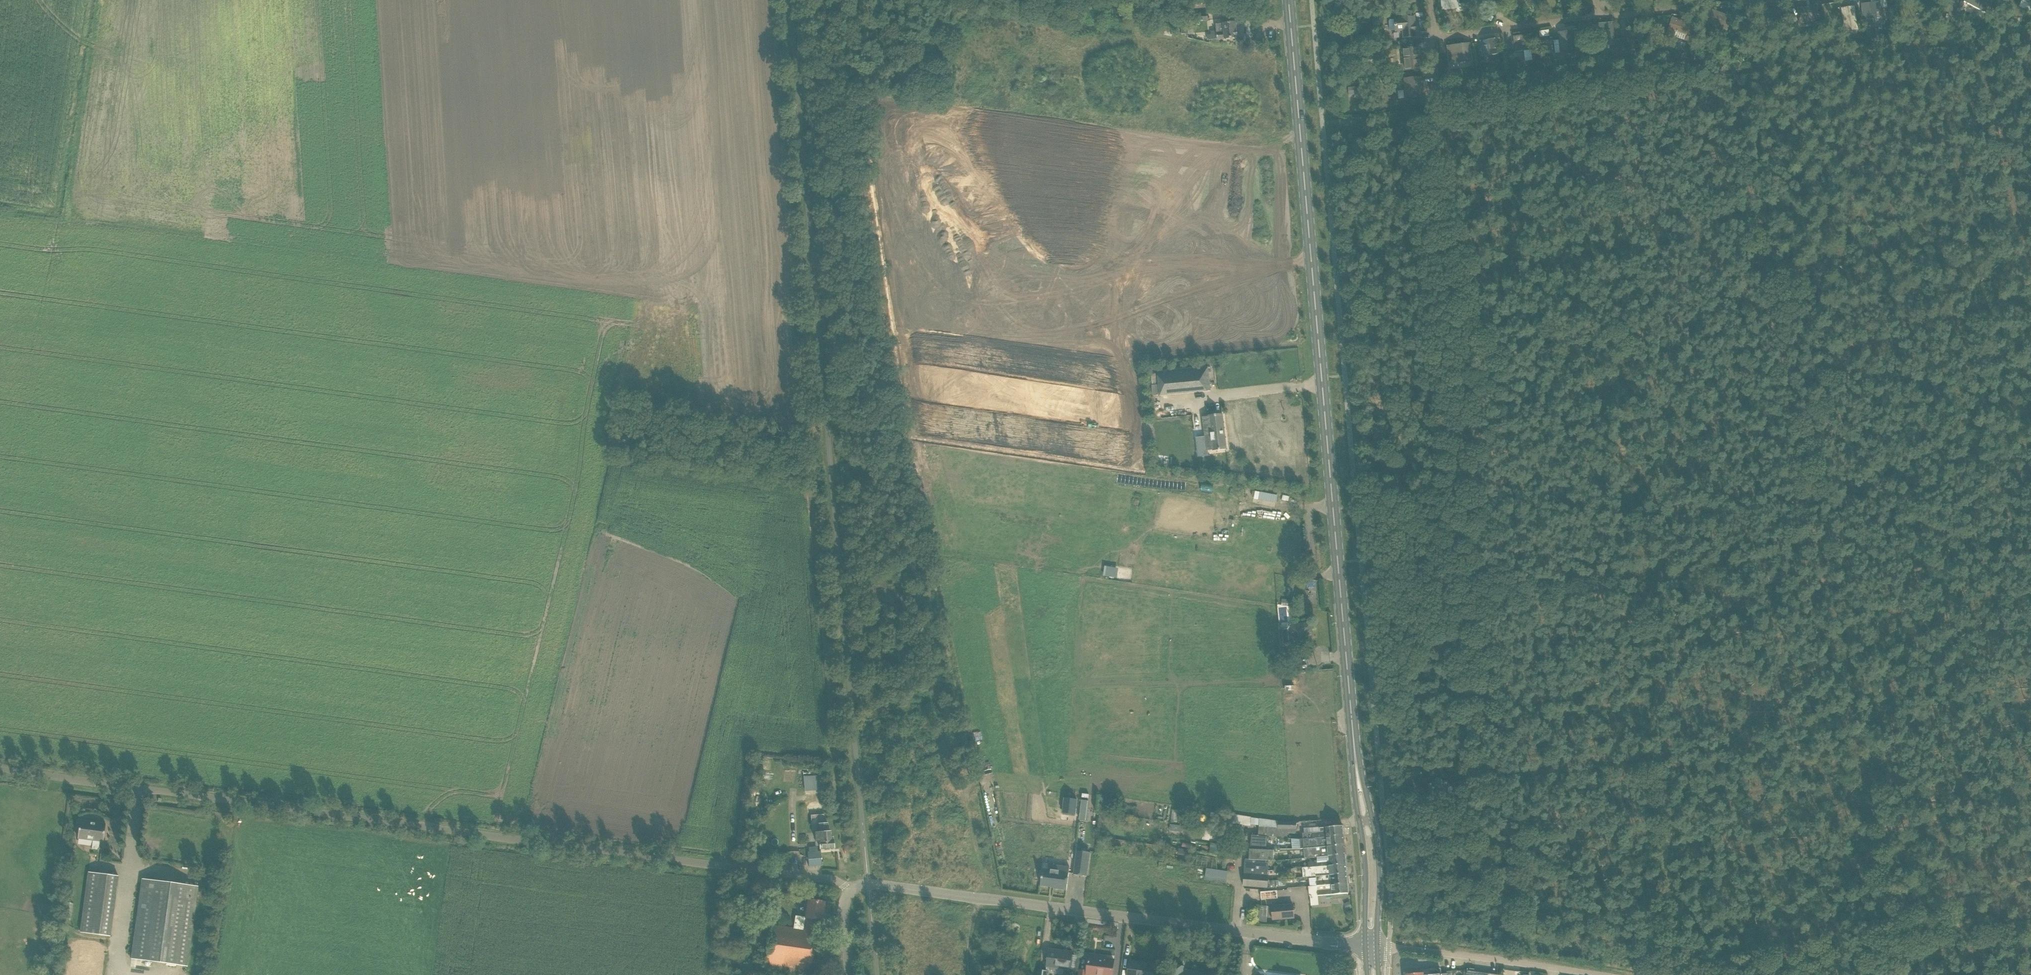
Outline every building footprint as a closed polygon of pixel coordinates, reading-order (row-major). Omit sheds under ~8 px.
[(1442,9),(1457,7),(1457,12),(1466,11),(1465,4),(1459,5),(1458,0),(1441,0),(1442,9)] [(1964,2),(1987,13),(1993,0),(1965,0),(1964,2)] [(2017,7),(2024,10),(2026,8),(2030,10),(2030,0),(2021,0),(2017,7)] [(1869,3),(1870,13),(1871,20),(1887,18),(1886,7),(1880,8),(1880,2),(1869,3)] [(1816,6),(1797,7),(1799,25),(1817,24),(1817,16),(1816,6)] [(1842,11),(1842,15),(1843,17),(1844,26),(1845,31),(1857,29),(1854,7),(1846,8),(1847,11),(1842,11)] [(1707,8),(1703,16),(1701,21),(1711,25),(1709,31),(1719,35),(1722,28),(1728,30),(1732,19),(1710,10),(1707,8)] [(1761,10),(1762,20),(1762,21),(1766,21),(1766,19),(1775,18),(1775,20),(1781,20),(1780,9),(1761,10)] [(1191,11),(1192,23),(1207,22),(1206,10),(1191,11)] [(1415,22),(1415,16),(1395,18),(1396,32),(1402,32),(1403,39),(1417,38),(1416,34),(1417,34),(1416,21),(1415,22)] [(1690,37),(1694,25),(1673,18),(1669,30),(1667,35),(1688,42),(1690,37)] [(1206,35),(1206,41),(1237,38),(1236,22),(1223,23),(1223,20),(1215,21),(1216,31),(1210,31),(1211,34),(1206,35)] [(1942,20),(1938,29),(1944,32),(1948,23),(1942,20)] [(1612,23),(1598,24),(1599,31),(1599,34),(1600,45),(1614,44),(1614,49),(1621,48),(1621,52),(1629,51),(1628,39),(1614,41),(1612,23)] [(1561,41),(1554,41),(1555,54),(1562,53),(1562,54),(1575,52),(1574,42),(1573,32),(1560,34),(1560,37),(1561,41)] [(1528,34),(1513,36),(1514,46),(1515,52),(1523,51),(1524,59),(1525,61),(1532,60),(1532,57),(1530,50),(1530,44),(1528,34)] [(1351,40),(1349,41),(1349,45),(1352,45),(1352,47),(1360,45),(1358,36),(1350,38),(1351,40)] [(1480,41),(1481,51),(1482,56),(1497,54),(1495,39),(1480,41)] [(1469,44),(1465,45),(1447,47),(1449,63),(1471,60),(1469,44)] [(1403,71),(1422,69),(1420,46),(1400,48),(1403,71)] [(1422,76),(1403,78),(1406,99),(1425,97),(1422,76)] [(1358,86),(1348,87),(1349,94),(1355,94),(1355,96),(1359,96),(1359,94),(1358,86)] [(1461,90),(1452,92),(1454,100),(1463,99),(1461,90)] [(1210,391),(1208,366),(1157,371),(1160,396),(1210,391)] [(1202,416),(1206,451),(1227,448),(1222,413),(1202,416)] [(1259,501),(1276,503),(1277,495),(1260,493),(1259,501)] [(1106,567),(1105,576),(1118,578),(1120,569),(1106,567)] [(1296,652),(1280,653),(1280,666),(1297,665),(1296,652)] [(762,759),(753,758),(752,782),(761,782),(762,759)] [(814,787),(813,771),(796,772),(796,788),(814,787)] [(1074,814),(1076,799),(1063,798),(1061,812),(1074,814)] [(826,814),(810,815),(811,833),(815,833),(816,841),(819,841),(820,849),(833,848),(832,837),(830,837),(830,832),(828,832),(826,814)] [(1251,825),(1251,824),(1259,825),(1258,835),(1267,836),(1286,838),(1287,833),(1296,833),(1296,823),(1280,822),(1252,817),(1226,814),(1225,821),(1251,825)] [(80,820),(77,839),(92,841),(91,849),(98,850),(99,842),(103,842),(106,824),(80,820)] [(1302,834),(1303,838),(1312,839),(1326,837),(1343,836),(1343,825),(1318,827),(1319,832),(1302,834)] [(1210,829),(1204,828),(1202,840),(1208,841),(1210,829)] [(1267,836),(1258,835),(1252,835),(1251,846),(1266,846),(1267,836)] [(1312,839),(1303,838),(1299,839),(1300,848),(1304,848),(1326,846),(1344,845),(1343,836),(1326,837),(1312,839)] [(1326,846),(1304,848),(1305,858),(1313,857),(1313,858),(1317,858),(1328,857),(1345,856),(1344,845),(1326,846)] [(1249,849),(1249,859),(1268,860),(1272,860),(1273,850),(1249,849)] [(808,866),(821,865),(820,851),(807,852),(808,866)] [(1077,851),(1073,875),(1087,876),(1090,852),(1077,851)] [(1301,868),(1302,869),(1314,868),(1328,867),(1346,866),(1345,856),(1328,857),(1317,858),(1317,862),(1306,863),(1306,867),(1301,868)] [(1243,874),(1268,877),(1268,868),(1268,860),(1249,859),(1244,859),(1243,874)] [(1053,888),(1066,890),(1069,867),(1043,864),(1040,885),(1054,887),(1053,888)] [(1314,868),(1302,869),(1303,877),(1315,876),(1315,877),(1329,876),(1347,874),(1346,866),(1328,867),(1314,868)] [(80,932),(110,936),(118,876),(88,872),(80,932)] [(1243,874),(1242,886),(1267,888),(1268,888),(1268,881),(1268,877),(1243,874)] [(1308,886),(1308,887),(1330,885),(1348,884),(1347,874),(1329,876),(1315,877),(1316,886),(1308,886)] [(142,879),(131,959),(187,966),(198,887),(142,879)] [(1283,879),(1268,881),(1268,888),(1269,887),(1283,885),(1283,879)] [(1330,885),(1308,887),(1308,896),(1348,893),(1348,884),(1330,885)] [(1269,891),(1260,892),(1261,899),(1269,899),(1277,898),(1276,890),(1269,891)] [(800,974),(810,974),(816,931),(811,931),(813,919),(822,920),(824,902),(808,900),(806,910),(805,917),(801,917),(799,929),(770,925),(764,969),(799,974),(800,974)] [(1273,919),(1294,918),(1293,904),(1272,906),(1273,919)] [(1255,906),(1255,912),(1254,922),(1266,922),(1267,906),(1255,906)] [(797,927),(799,913),(788,912),(786,925),(797,927)] [(1049,949),(1048,959),(1047,966),(1069,969),(1072,952),(1062,951),(1062,953),(1049,951),(1050,949),(1049,949)] [(1087,971),(1079,970),(1079,974),(1097,974),(1097,972),(1104,973),(1104,974),(1112,974),(1114,960),(1099,958),(1099,956),(1089,955),(1087,971)] [(1128,972),(1128,974),(1155,974),(1157,964),(1148,962),(1147,964),(1129,962),(1128,972)] [(1167,974),(1203,974),(1203,973),(1188,971),(1188,973),(1182,973),(1183,967),(1168,965),(1167,974)]
